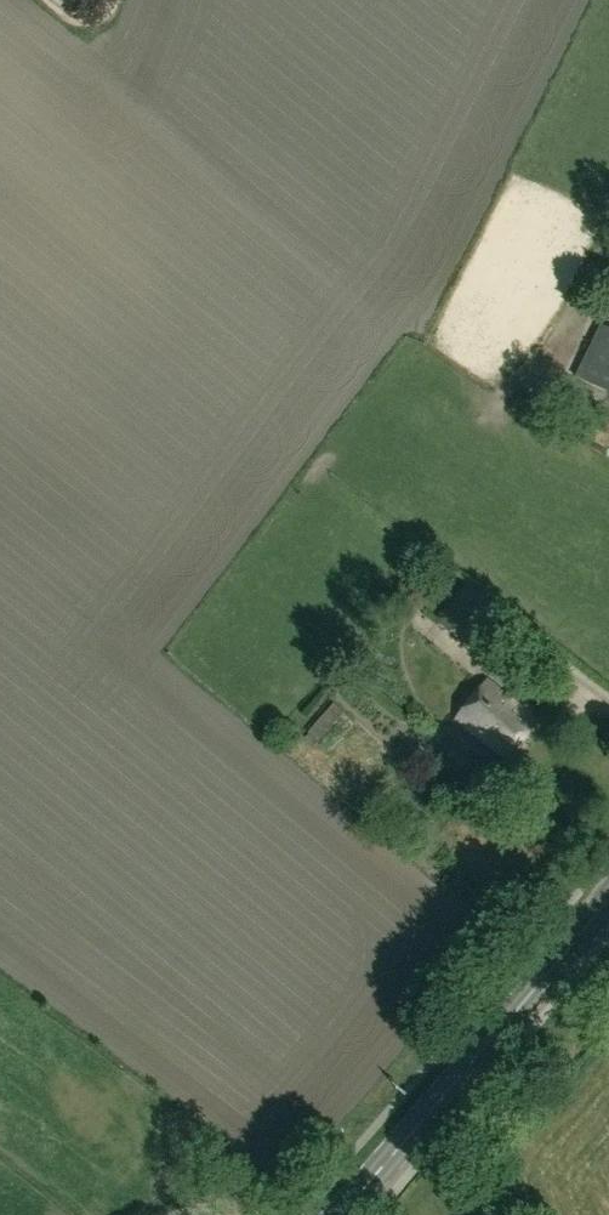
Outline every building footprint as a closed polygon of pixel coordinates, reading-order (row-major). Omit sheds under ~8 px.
[(608,312),(608,294),(603,292),(594,311),(607,317),(608,312)] [(601,324),(575,377),(608,394),(608,328),(601,324)] [(560,419),(569,401),(560,396),(550,415),(560,419)] [(579,405),(567,425),(607,448),(608,446),(608,422),(579,405)] [(428,582),(442,564),(435,559),(421,577),(428,582)] [(505,758),(536,720),(487,680),(457,718),(505,758)] [(333,704),(304,737),(315,747),(344,713),(333,704)] [(453,750),(443,761),(459,774),(468,762),(453,750)]
